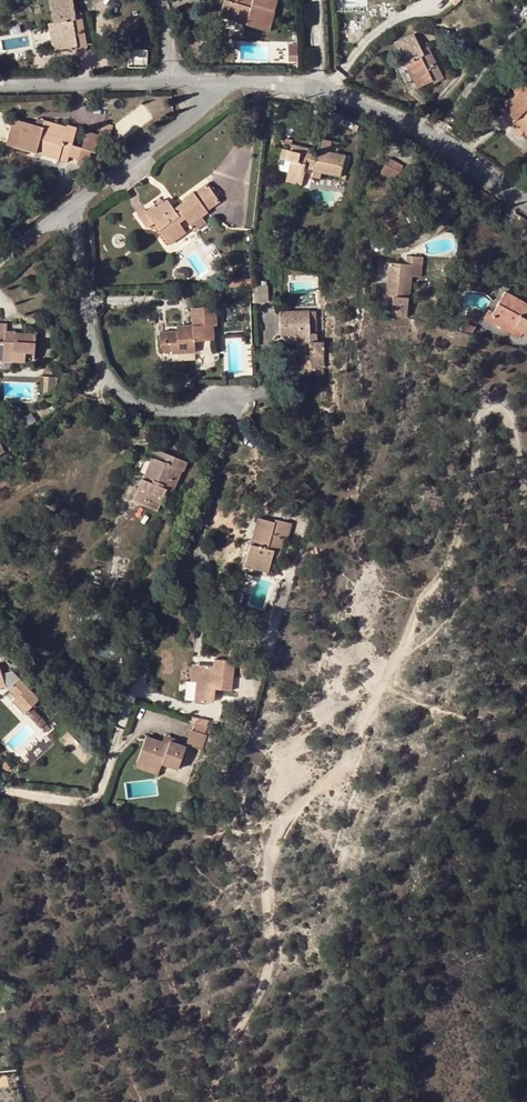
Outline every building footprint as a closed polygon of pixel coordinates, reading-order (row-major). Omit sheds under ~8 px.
[(76,50),(86,48),(84,32),(80,32),(78,18),(74,18),(74,14),(71,0),(50,0),(54,23),(58,23),(62,43),(75,41),(75,47),(76,50)] [(226,0),(224,0),(218,17),(244,25),(246,21),(226,15),(230,1),(226,0)] [(230,1),(226,15),(246,21),(244,25),(268,32),(274,11),(257,6),(253,5),(254,1),(250,0),(226,0),(230,1)] [(461,11),(474,0),(457,0),(454,2),(461,11)] [(80,32),(84,32),(81,13),(74,14),(74,18),(78,18),(80,32)] [(58,50),(75,47),(75,41),(62,43),(58,23),(54,23),(58,50)] [(393,43),(403,64),(408,62),(417,81),(429,76),(431,82),(433,84),(443,79),(435,64),(432,66),(426,53),(422,54),(420,50),(412,34),(393,43)] [(298,60),(299,43),(290,43),(290,60),(298,60)] [(427,46),(420,50),(422,54),(426,53),(432,66),(435,64),(427,46)] [(408,62),(403,64),(415,89),(431,82),(429,76),(417,81),(408,62)] [(503,109),(515,120),(517,118),(526,127),(526,89),(519,81),(511,89),(517,95),(503,109)] [(515,120),(503,109),(499,112),(511,124),(515,120)] [(12,147),(35,153),(38,143),(43,144),(41,148),(60,153),(58,159),(58,160),(66,162),(68,156),(71,144),(76,128),(66,126),(66,127),(43,121),(42,127),(19,121),(12,147)] [(100,135),(87,131),(82,147),(91,150),(91,152),(95,153),(100,135)] [(331,142),(319,140),(317,151),(316,155),(307,153),(308,149),(290,145),(289,151),(280,149),(278,160),(289,162),(284,185),(300,188),(304,170),(304,167),(313,168),(313,170),(339,176),(343,156),(328,153),(331,142)] [(38,143),(35,153),(58,159),(60,153),(41,148),(43,144),(38,143)] [(71,144),(68,156),(89,161),(91,152),(91,150),(82,147),(71,144)] [(390,155),(388,172),(404,174),(406,157),(390,155)] [(184,201),(177,205),(198,219),(207,213),(206,211),(218,202),(215,198),(209,189),(206,185),(193,194),(192,192),(182,198),(184,201)] [(212,187),(209,189),(215,198),(218,195),(212,187)] [(156,207),(163,202),(161,199),(154,205),(156,207)] [(198,219),(177,205),(173,208),(166,200),(163,202),(156,207),(154,205),(137,216),(146,229),(153,223),(166,240),(182,228),(178,224),(185,219),(190,225),(198,219)] [(397,211),(386,220),(393,228),(404,219),(397,211)] [(185,233),(182,228),(166,240),(169,245),(185,233)] [(406,317),(405,309),(407,299),(409,300),(410,278),(411,266),(420,266),(421,266),(421,258),(405,257),(404,265),(388,263),(385,286),(384,297),(392,298),(390,308),(390,312),(406,317)] [(385,286),(388,263),(381,263),(379,286),(385,286)] [(420,266),(411,266),(410,278),(419,279),(420,266)] [(229,279),(230,288),(249,287),(251,287),(251,278),(229,279)] [(265,286),(256,287),(257,303),(266,302),(265,286)] [(492,313),(490,316),(521,334),(526,337),(526,305),(504,292),(492,313)] [(215,326),(214,307),(190,309),(192,326),(180,326),(180,332),(176,332),(158,334),(159,345),(170,345),(171,352),(171,356),(193,354),(193,342),(212,341),(211,326),(215,326)] [(490,316),(492,313),(487,311),(483,319),(518,339),(521,334),(490,316)] [(279,337),(296,336),(301,336),(302,347),(296,347),(297,356),(300,356),(301,370),(323,369),(322,342),(315,342),(315,317),(314,314),(311,312),(279,314),(279,337)] [(15,333),(15,332),(6,331),(6,324),(0,324),(0,354),(1,354),(1,361),(33,362),(35,334),(20,333),(20,337),(15,337),(15,333)] [(159,345),(159,353),(171,352),(170,345),(159,345)] [(53,378),(44,377),(44,391),(47,392),(48,382),(53,382),(53,378)] [(141,479),(133,501),(157,511),(165,489),(173,492),(181,471),(177,469),(180,460),(153,449),(150,457),(156,460),(149,476),(153,478),(151,483),(141,479)] [(150,457),(141,479),(151,483),(153,478),(149,476),(156,460),(150,457)] [(183,471),(187,462),(180,460),(177,469),(181,471),(183,471)] [(257,517),(250,544),(257,546),(262,526),(272,528),(273,522),(257,517)] [(257,546),(250,544),(244,566),(267,572),(272,556),(268,555),(269,550),(275,553),(279,537),(286,539),(290,523),(274,519),(273,522),(272,528),(262,526),(257,546)] [(293,541),(286,539),(279,537),(275,553),(269,550),(268,555),(272,556),(289,560),(293,541)] [(234,662),(213,659),(212,666),(197,664),(193,701),(208,702),(214,698),(215,688),(231,690),(234,662)] [(183,699),(193,701),(197,664),(191,663),(190,681),(186,680),(183,699)] [(4,686),(8,689),(19,678),(12,671),(1,674),(4,686)] [(31,708),(39,699),(19,678),(8,689),(16,698),(19,694),(31,708)] [(13,701),(25,714),(31,708),(19,694),(16,698),(13,701)] [(198,716),(196,721),(207,725),(209,720),(198,716)] [(192,730),(204,734),(207,725),(196,721),(192,730)] [(192,730),(191,729),(186,744),(200,749),(206,735),(204,734),(192,730)] [(169,740),(176,743),(177,739),(164,734),(161,741),(168,744),(169,740)] [(178,769),(185,746),(176,743),(169,740),(168,744),(161,741),(145,736),(137,761),(159,769),(162,763),(178,769)] [(137,761),(135,767),(157,774),(159,769),(137,761)]
